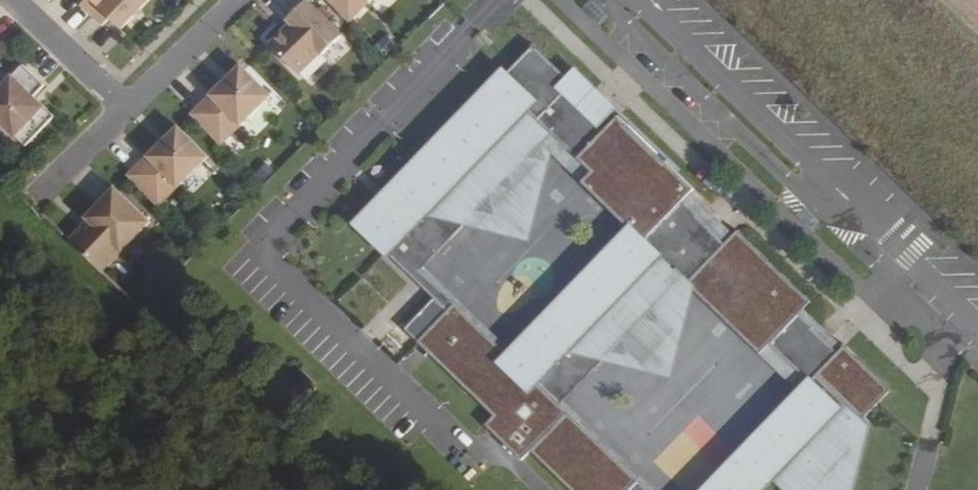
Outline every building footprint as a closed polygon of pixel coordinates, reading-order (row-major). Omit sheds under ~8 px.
[(106,0),(86,0),(80,6),(91,16),(106,0)] [(91,16),(102,26),(109,19),(121,30),(150,0),(106,0),(91,16)] [(322,55),(341,36),(306,0),(287,19),(291,23),(270,44),(299,74),(320,53),(322,55)] [(371,0),(331,0),(351,20),(371,0)] [(491,43),(481,33),(479,36),(489,45),(491,43)] [(867,423),(863,420),(891,390),(843,346),(837,354),(812,329),(813,327),(799,314),(810,302),(737,231),(724,244),(697,217),(698,216),(682,201),(694,190),(617,116),(605,130),(565,92),(572,84),(533,46),(505,75),(502,72),(414,163),(421,170),(405,187),(398,180),(356,224),(446,311),(417,342),(493,416),(485,425),(521,460),(530,451),(571,489),(629,489),(638,480),(537,382),(569,351),(591,372),(602,361),(673,289),(666,283),(674,273),(759,354),(769,344),(809,382),(799,392),(704,489),(762,489),(774,478),(787,489),(851,489),(867,423)] [(24,65),(0,90),(0,120),(27,146),(55,117),(35,98),(46,86),(24,65)] [(270,96),(241,66),(192,113),(222,143),(270,96)] [(178,127),(129,175),(159,205),(208,157),(178,127)] [(541,147),(463,228),(529,243),(552,157),(581,184),(590,175),(551,137),(541,147)] [(414,163),(398,180),(405,187),(421,170),(414,163)] [(145,223),(109,189),(82,218),(84,221),(66,240),(99,271),(145,223)] [(629,231),(621,240),(644,261),(653,253),(629,231)] [(414,250),(406,259),(421,273),(429,264),(414,250)] [(673,379),(695,293),(674,273),(666,283),(673,289),(602,361),(673,379)] [(540,325),(509,358),(518,366),(549,333),(540,325)] [(809,382),(769,344),(759,354),(799,392),(809,382)] [(560,404),(591,372),(569,351),(537,382),(560,404)] [(638,480),(629,489),(649,489),(638,480)]
